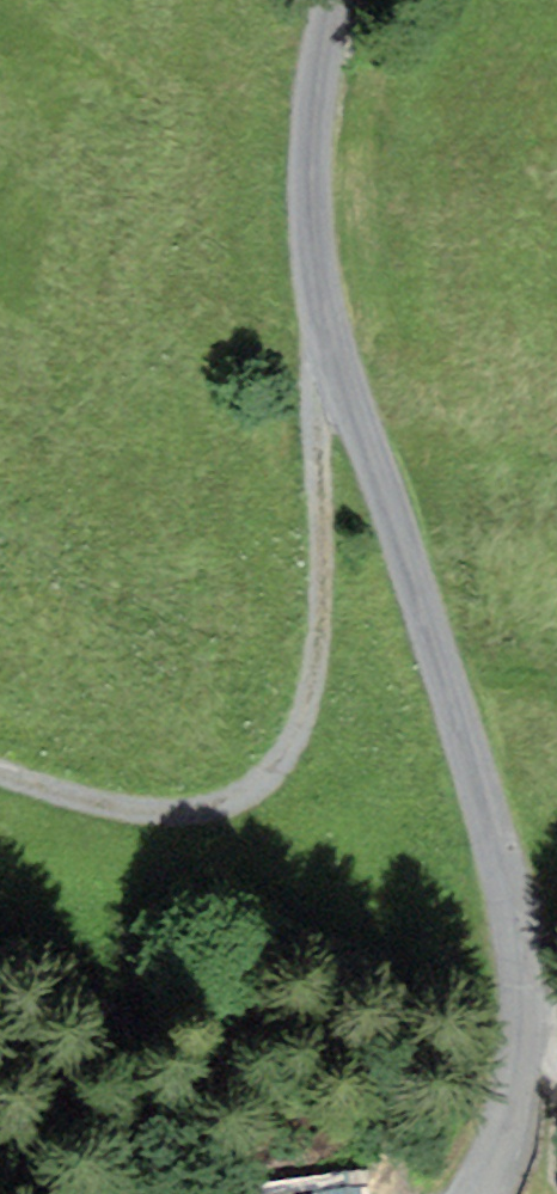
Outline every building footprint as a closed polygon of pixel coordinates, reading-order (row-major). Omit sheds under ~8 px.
[(158,1193),(233,1193),(159,1186),(158,1193)]
